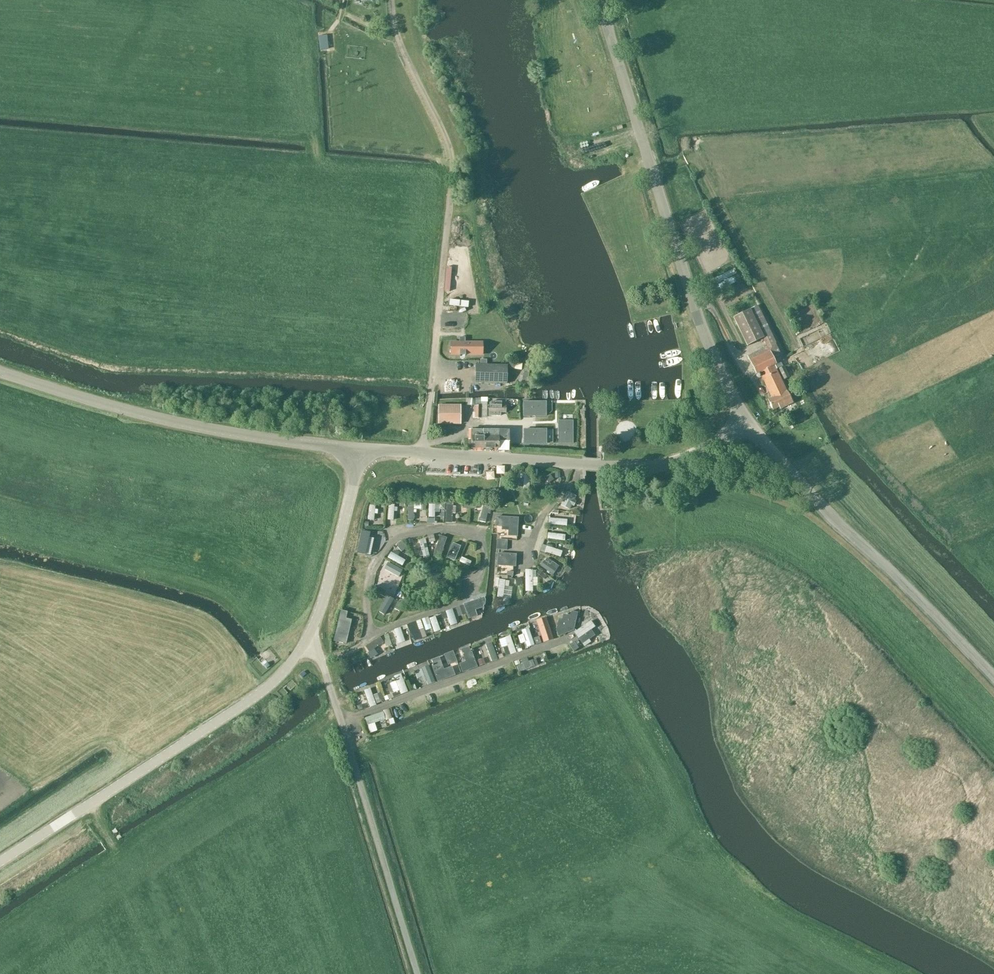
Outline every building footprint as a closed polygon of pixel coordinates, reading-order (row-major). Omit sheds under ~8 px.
[(734,263),(711,273),(716,284),(722,282),(720,278),(725,276),(728,284),(740,279),(734,263)] [(775,344),(776,343),(757,305),(733,317),(747,345),(762,338),(766,347),(747,356),(756,375),(759,373),(771,397),(767,399),(773,410),(778,407),(779,409),(792,403),(776,370),(774,365),(780,362),(783,360),(775,344)] [(478,343),(487,343),(487,335),(479,335),(478,343)] [(817,340),(804,346),(807,355),(820,349),(817,340)] [(477,355),(477,343),(472,343),(451,343),(451,355),(459,355),(459,356),(460,356),(460,355),(465,355),(465,356),(465,355),(476,355),(477,355)] [(782,367),(780,362),(774,365),(776,370),(777,369),(783,380),(789,377),(783,366),(782,367)] [(507,365),(475,364),(475,382),(507,384),(507,365)] [(488,399),(476,399),(476,400),(468,400),(468,406),(475,406),(475,413),(473,413),(473,418),(487,418),(488,399)] [(501,405),(501,401),(490,401),(490,405),(488,405),(488,412),(488,416),(500,416),(500,412),(505,412),(505,405),(501,405)] [(523,402),(523,417),(546,417),(546,402),(523,402)] [(460,423),(460,405),(438,405),(438,423),(460,423)] [(569,444),(572,427),(565,425),(562,443),(569,444)] [(471,440),(471,449),(499,449),(499,450),(509,450),(509,430),(468,430),(468,440),(471,440)] [(526,443),(539,443),(539,432),(526,431),(526,443)] [(485,471),(496,471),(496,463),(485,464),(485,471)] [(576,496),(568,492),(561,506),(570,510),(572,505),(574,506),(576,501),(574,500),(576,496)] [(366,519),(372,520),(375,503),(368,502),(366,519)] [(420,502),(406,502),(406,518),(414,518),(414,508),(420,508),(420,502)] [(427,517),(435,517),(435,503),(428,502),(427,517)] [(456,522),(453,504),(444,506),(446,524),(456,522)] [(486,524),(491,507),(483,504),(478,522),(486,524)] [(547,517),(547,524),(566,525),(566,517),(547,517)] [(424,538),(418,538),(421,554),(427,553),(424,538)] [(452,538),(449,552),(458,554),(461,541),(452,538)] [(545,544),(542,550),(558,556),(561,549),(545,544)] [(516,554),(497,553),(496,568),(516,568),(516,554)] [(541,557),(536,566),(555,575),(559,565),(541,557)] [(388,563),(384,570),(398,578),(402,571),(388,563)] [(536,590),(536,568),(524,568),(524,590),(536,590)] [(496,574),(495,596),(508,596),(508,575),(496,574)] [(379,610),(386,614),(395,598),(388,594),(379,610)] [(337,620),(354,625),(356,616),(348,614),(349,611),(340,609),(337,620)] [(544,620),(534,624),(541,643),(551,639),(544,620)] [(574,632),(578,638),(595,627),(591,621),(574,632)] [(336,630),(338,641),(355,638),(353,628),(336,630)] [(520,639),(524,649),(534,645),(527,628),(521,630),(524,638),(520,639)] [(504,657),(515,654),(510,634),(499,636),(504,657)] [(587,637),(580,640),(583,645),(590,642),(587,637)] [(483,640),(469,645),(471,650),(480,647),(484,658),(492,655),(488,647),(486,648),(483,640)] [(515,660),(519,671),(537,665),(534,657),(527,659),(526,657),(515,660)] [(469,688),(476,685),(473,677),(466,680),(469,688)] [(369,686),(363,688),(368,707),(374,705),(369,686)] [(387,708),(365,714),(369,730),(375,729),(374,723),(386,719),(388,724),(393,723),(391,715),(389,716),(387,708)]
